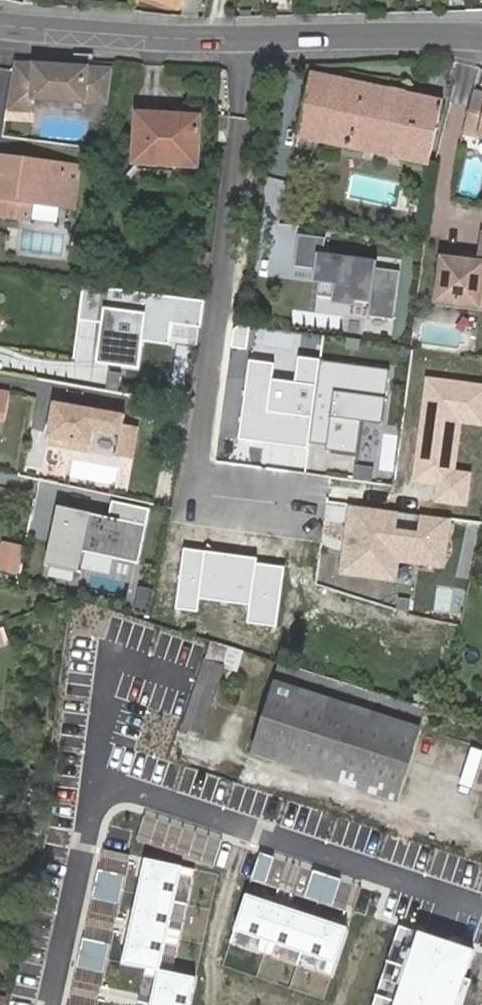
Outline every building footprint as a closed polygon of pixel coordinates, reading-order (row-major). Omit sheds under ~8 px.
[(36,67),(16,65),(13,84),(32,86),(36,67)] [(108,108),(113,74),(36,67),(32,86),(13,84),(8,112),(34,114),(36,102),(108,108)] [(444,102),(312,74),(298,137),(430,164),(444,102)] [(464,129),(467,136),(481,140),(481,94),(473,92),(464,129)] [(159,159),(159,166),(197,169),(201,119),(139,114),(135,156),(159,159)] [(134,165),(159,166),(159,159),(135,156),(134,165)] [(0,185),(0,218),(28,222),(31,203),(57,207),(72,209),(78,168),(64,166),(4,158),(0,185)] [(326,238),(298,235),(294,267),(316,270),(314,284),(336,287),(333,303),(372,308),(371,317),(395,320),(401,273),(377,270),(378,261),(324,255),(326,238)] [(464,264),(481,266),(481,263),(481,259),(465,256),(464,264)] [(464,264),(444,260),(436,300),(481,307),(481,263),(481,266),(464,264)] [(202,303),(79,285),(74,320),(92,323),(86,363),(135,370),(139,341),(164,345),(168,321),(198,326),(202,303)] [(274,365),(250,362),(239,437),(308,447),(321,359),(299,355),(295,382),(272,379),(274,365)] [(392,369),(321,359),(308,447),(357,453),(361,421),(384,425),(392,369)] [(425,375),(412,482),(436,485),(435,500),(467,504),(471,473),(456,471),(461,426),(481,428),(481,382),(425,375)] [(0,394),(0,420),(5,421),(10,395),(0,394)] [(124,417),(53,404),(45,447),(89,455),(93,432),(120,437),(116,458),(132,461),(139,429),(122,426),(124,417)] [(150,511),(113,503),(109,518),(58,506),(45,564),(78,572),(83,550),(139,562),(150,511)] [(449,519),(343,506),(334,575),(396,583),(398,565),(442,571),(449,519)] [(256,558),(183,549),(176,611),(198,613),(199,599),(251,605),(248,624),(276,627),(283,567),(255,564),(256,558)] [(91,597),(134,612),(146,577),(103,562),(91,597)] [(224,667),(204,661),(182,732),(201,738),(224,667)] [(396,800),(425,709),(280,664),(252,755),(396,800)] [(182,866),(143,858),(121,962),(159,968),(182,866)] [(348,928),(244,895),(233,930),(336,963),(348,928)] [(399,926),(372,1004),(462,1004),(470,980),(464,978),(473,950),(399,926)] [(159,968),(151,1004),(191,1004),(198,976),(159,968)] [(18,995),(12,993),(10,1004),(16,1004),(18,995)]
